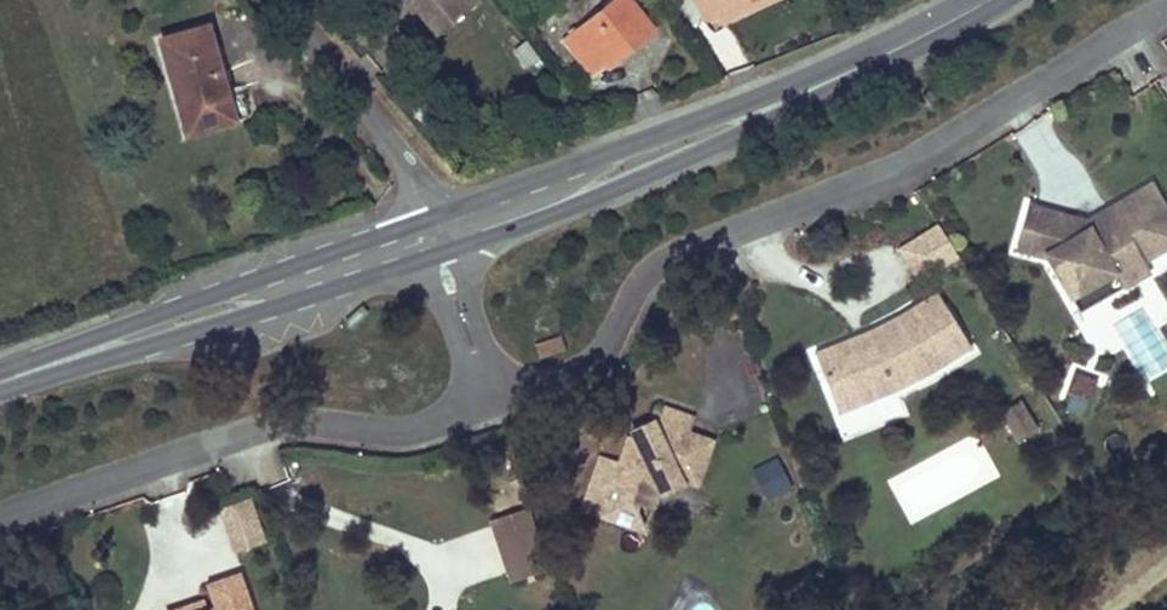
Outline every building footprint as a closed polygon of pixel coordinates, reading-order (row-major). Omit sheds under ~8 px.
[(435,34),(476,0),(475,0),(407,0),(435,34)] [(564,41),(591,74),(606,61),(610,65),(651,31),(627,0),(616,0),(564,41)] [(722,11),(744,1),(746,0),(693,0),(703,20),(722,11)] [(744,1),(722,11),(727,24),(749,13),(744,1)] [(159,42),(185,134),(244,117),(239,94),(225,97),(205,28),(159,42)] [(1068,301),(1110,276),(1119,292),(1147,275),(1140,264),(1166,247),(1166,225),(1145,190),(1115,208),(1119,216),(1110,222),(1113,228),(1088,243),(1080,229),(1077,224),(1027,209),(1015,253),(1045,261),(1068,301)] [(1115,208),(1080,229),(1088,243),(1113,228),(1110,222),(1119,216),(1115,208)] [(936,228),(907,245),(928,279),(956,261),(936,228)] [(916,285),(928,279),(907,245),(896,252),(916,285)] [(1166,267),(1166,250),(1150,259),(1158,272),(1166,267)] [(1110,276),(1068,301),(1079,317),(1119,292),(1110,276)] [(836,356),(818,363),(826,381),(849,372),(862,405),(895,391),(890,380),(915,369),(942,354),(947,363),(971,350),(936,293),(912,307),(918,317),(903,326),(896,316),(862,332),(866,340),(856,345),(853,336),(832,346),(836,356)] [(912,307),(896,316),(903,326),(918,317),(912,307)] [(862,332),(853,336),(856,345),(866,340),(862,332)] [(560,337),(535,346),(540,360),(565,351),(560,337)] [(832,346),(815,353),(818,363),(836,356),(832,346)] [(890,380),(895,391),(924,377),(947,363),(942,354),(915,369),(890,380)] [(1091,397),(1099,377),(1074,367),(1066,387),(1091,397)] [(849,372),(826,381),(839,415),(862,405),(849,372)] [(1032,431),(1014,403),(996,414),(1014,442),(1032,431)] [(668,407),(661,424),(692,436),(698,418),(668,407)] [(657,433),(638,441),(628,438),(618,465),(599,457),(575,512),(627,533),(638,504),(644,504),(654,499),(658,488),(677,480),(690,485),(701,480),(710,453),(705,441),(692,436),(661,424),(658,432),(657,433)] [(635,433),(638,441),(657,433),(653,424),(635,433)] [(754,470),(767,493),(782,484),(769,462),(754,470)] [(677,480),(658,488),(661,496),(681,488),(677,480)] [(264,538),(252,503),(226,512),(238,547),(264,538)] [(545,567),(527,513),(490,526),(507,579),(545,567)] [(241,575),(206,587),(213,609),(253,609),(241,575)]
